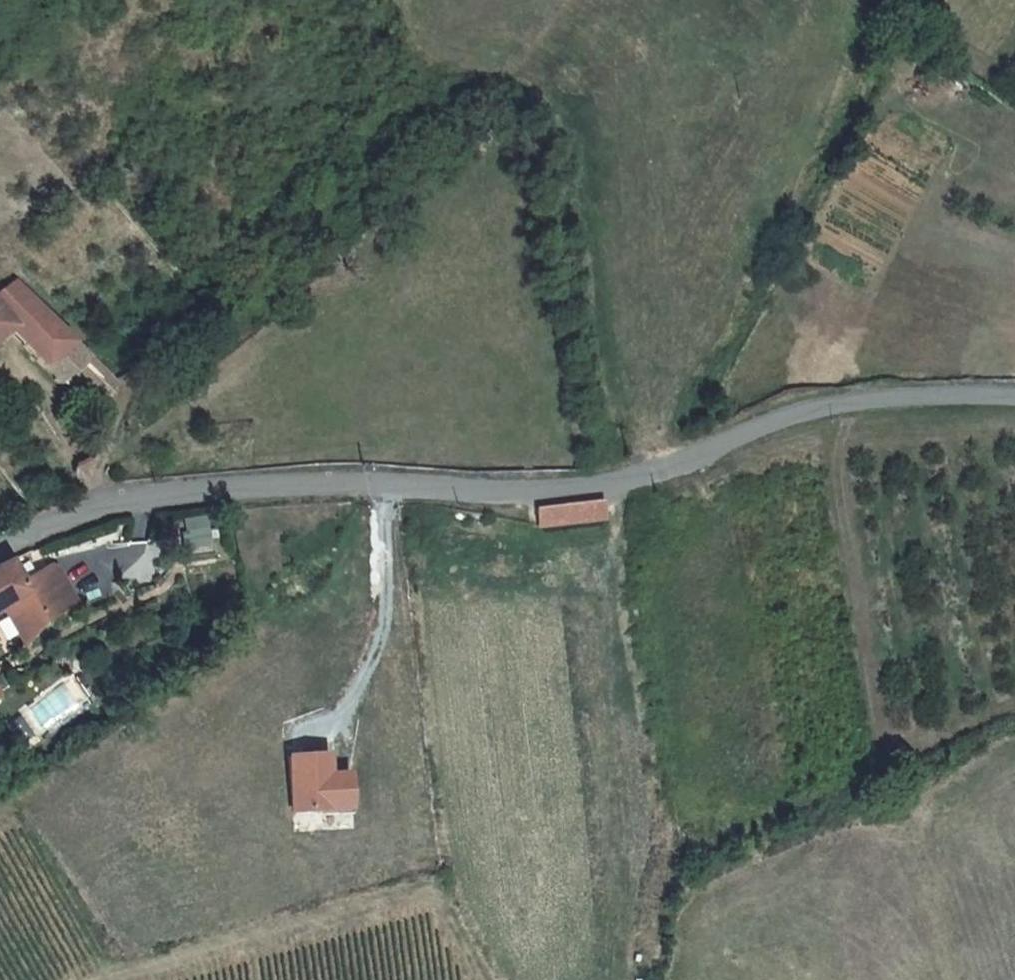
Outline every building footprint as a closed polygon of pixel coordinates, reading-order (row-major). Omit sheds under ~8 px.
[(16,334),(71,387),(82,378),(130,426),(137,404),(18,287),(0,300),(0,345),(16,334)] [(604,527),(600,499),(534,509),(538,537),(604,527)] [(183,555),(213,552),(210,517),(180,520),(183,555)] [(17,562),(10,565),(0,572),(0,612),(10,606),(33,644),(51,621),(68,610),(72,616),(84,609),(80,603),(81,603),(60,569),(53,567),(28,582),(17,562)] [(336,813),(334,757),(294,758),(296,814),(336,813)]
